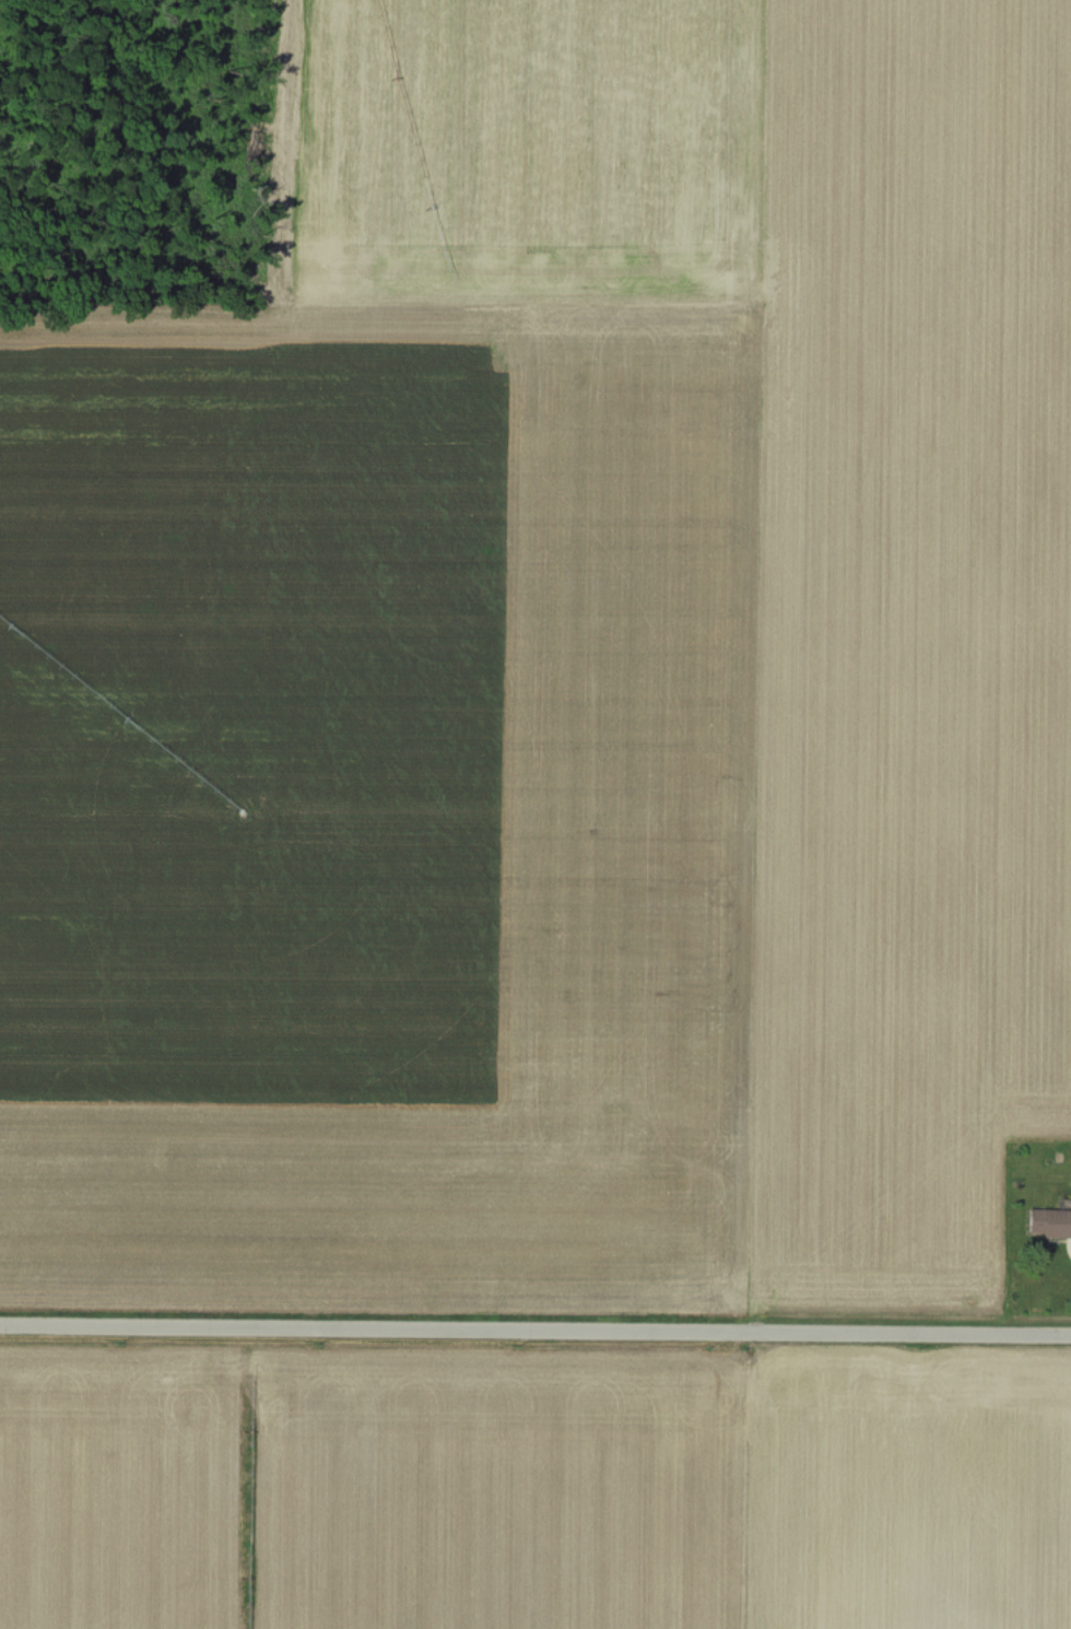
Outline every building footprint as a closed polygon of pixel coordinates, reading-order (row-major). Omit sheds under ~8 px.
[(1026,1209),(1026,1237),(1070,1237),(1070,1209),(1026,1209)]
